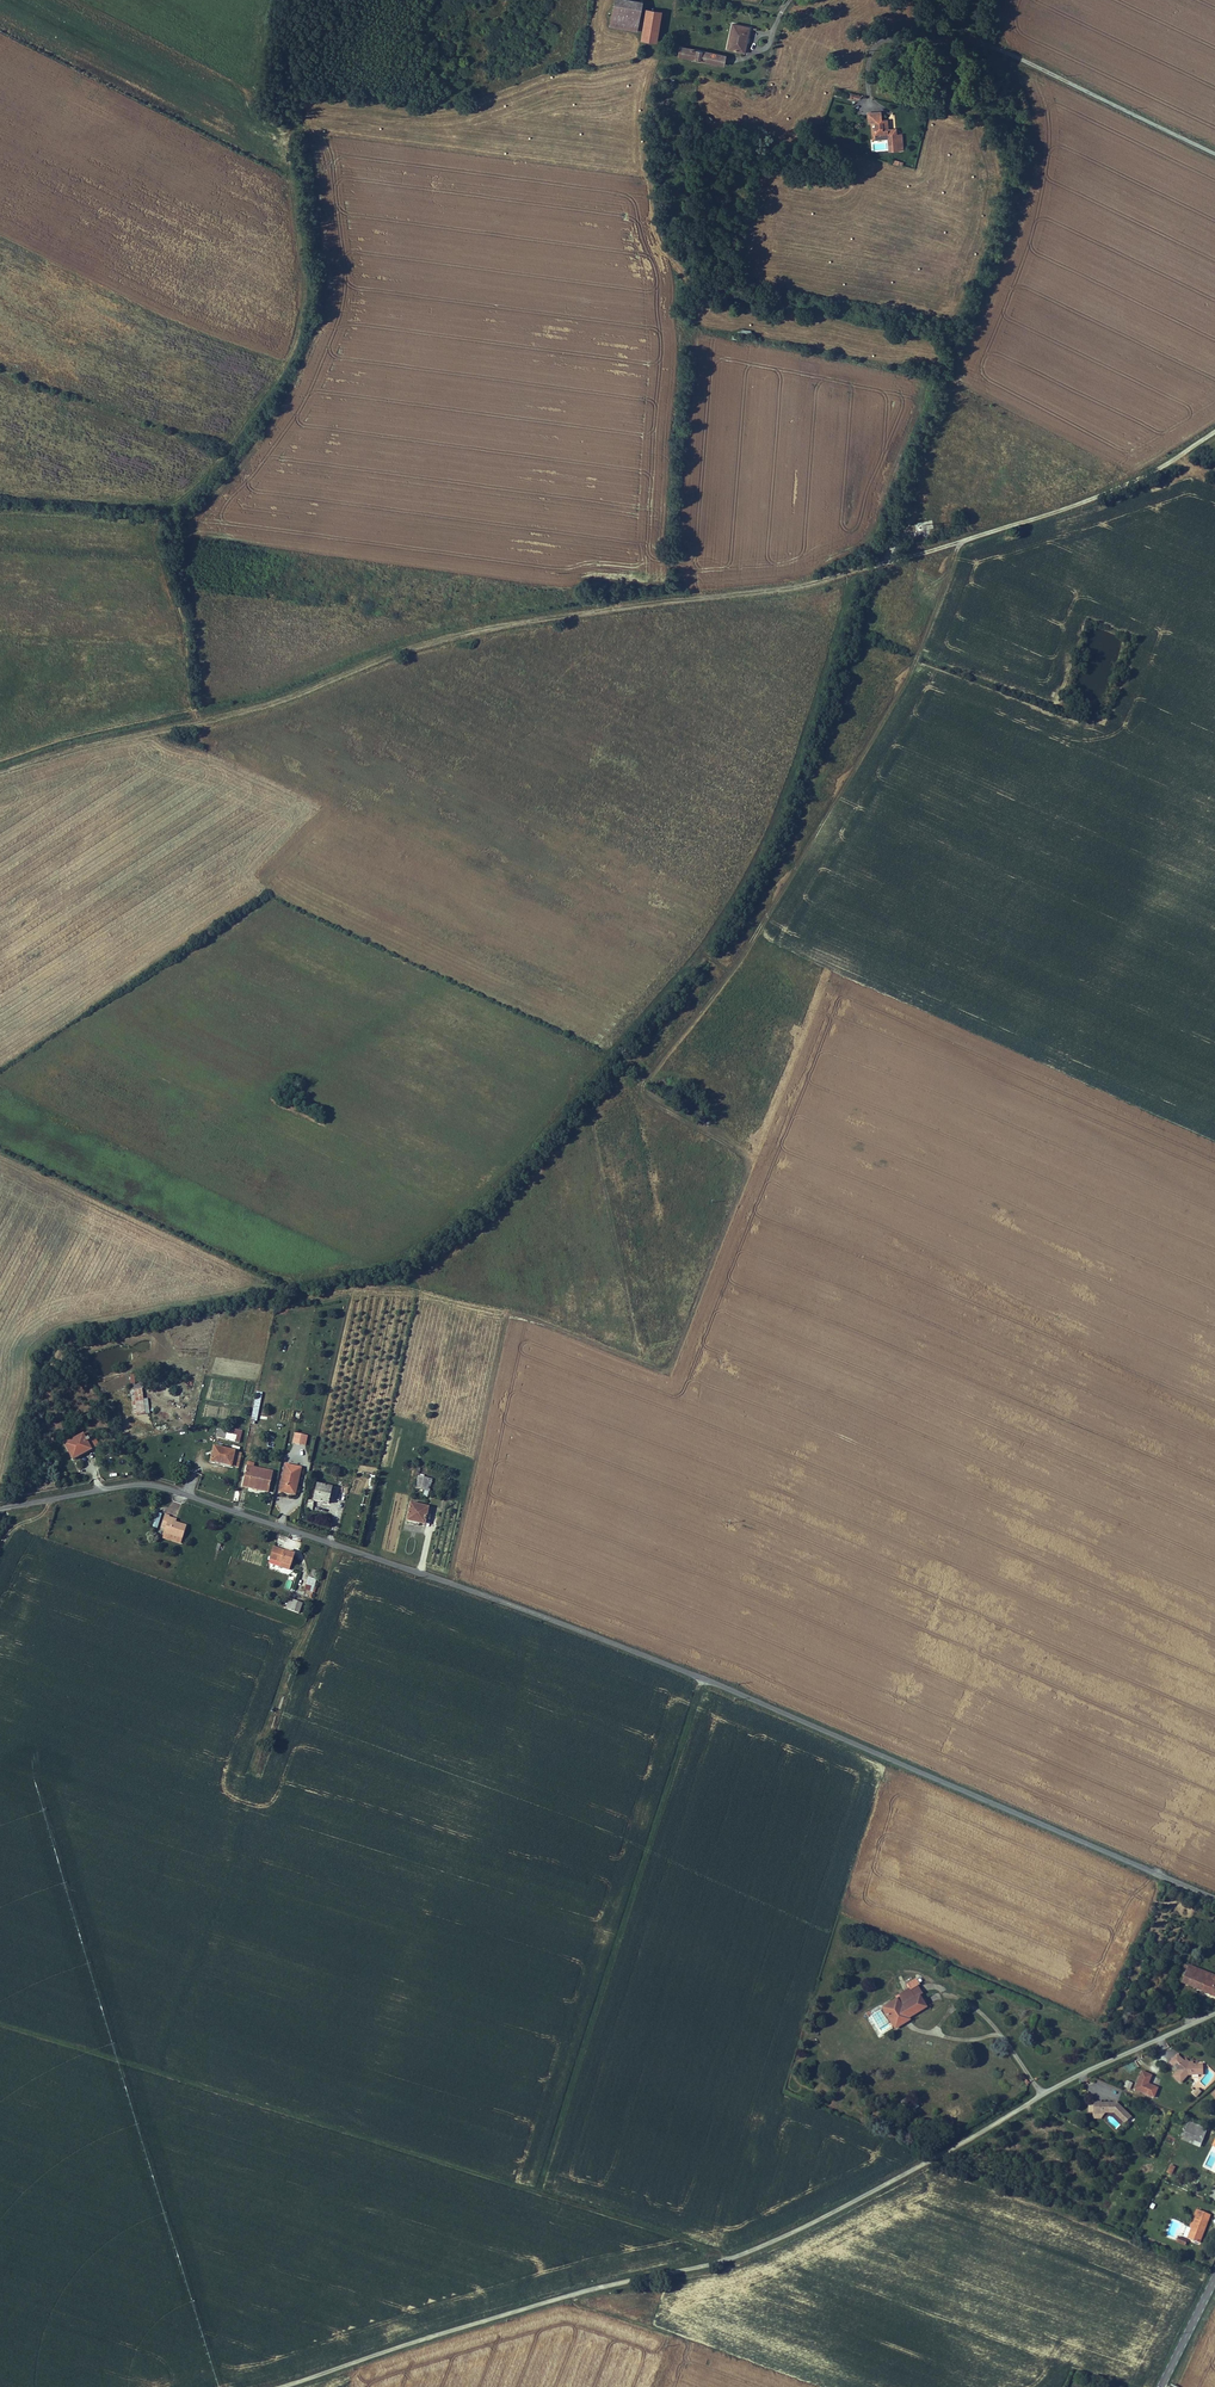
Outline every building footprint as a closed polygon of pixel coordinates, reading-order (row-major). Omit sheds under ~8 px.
[(640,0),(612,0),(608,24),(636,28),(641,0),(640,0)] [(660,8),(645,6),(640,35),(655,37),(660,8)] [(750,24),(731,20),(724,48),(741,50),(744,38),(747,39),(750,24)] [(724,54),(678,44),(676,53),(699,57),(722,62),(724,54)] [(880,109),(865,110),(866,121),(869,121),(881,120),(881,117),(880,109)] [(704,119),(708,124),(714,120),(710,115),(704,119)] [(881,117),(881,120),(869,121),(870,138),(886,137),(887,150),(902,148),(901,132),(895,132),(895,126),(887,127),(887,117),(881,117)] [(1197,457),(1192,456),(1188,460),(1195,463),(1198,458),(1208,462),(1211,455),(1200,450),(1197,457)] [(1213,486),(1214,481),(1206,478),(1205,480),(1207,481),(1206,484),(1213,486)] [(145,1395),(141,1396),(140,1385),(129,1386),(133,1412),(147,1410),(145,1395)] [(253,1418),(255,1418),(256,1412),(261,1390),(256,1389),(249,1421),(253,1422),(253,1418)] [(306,1433),(294,1430),(291,1441),(304,1443),(306,1433)] [(227,1431),(225,1439),(235,1442),(236,1437),(232,1435),(233,1433),(227,1431)] [(85,1436),(82,1437),(80,1433),(61,1443),(70,1458),(76,1455),(74,1452),(87,1446),(84,1440),(86,1439),(85,1436)] [(207,1460),(231,1465),(231,1464),(234,1450),(234,1448),(211,1443),(207,1460)] [(89,1449),(87,1446),(74,1452),(76,1455),(89,1449)] [(238,1466),(241,1451),(234,1450),(231,1464),(238,1466)] [(301,1465),(284,1461),(277,1490),(293,1494),(301,1465)] [(246,1465),(242,1482),(267,1487),(271,1470),(246,1465)] [(418,1473),(415,1485),(424,1487),(426,1488),(429,1475),(418,1473)] [(267,1491),(267,1487),(242,1482),(242,1485),(267,1491)] [(315,1483),(312,1499),(326,1502),(330,1486),(315,1483)] [(408,1501),(404,1518),(413,1520),(413,1519),(416,1519),(422,1521),(425,1505),(408,1501)] [(163,1525),(162,1530),(180,1535),(183,1523),(172,1520),(165,1517),(166,1514),(166,1513),(162,1512),(159,1524),(163,1525)] [(179,1539),(180,1535),(162,1530),(161,1534),(179,1539)] [(272,1545),(268,1556),(274,1559),(273,1562),(278,1564),(279,1560),(288,1563),(291,1554),(287,1552),(288,1550),(272,1545)] [(307,1575),(304,1587),(313,1589),(314,1585),(312,1584),(314,1577),(307,1575)] [(301,1602),(293,1599),(289,1608),(297,1611),(301,1602)] [(1203,1969),(1188,1963),(1187,1964),(1185,1963),(1184,1965),(1186,1966),(1181,1980),(1196,1986),(1203,1969)] [(1196,1986),(1201,1989),(1208,1971),(1203,1969),(1196,1986)] [(1208,1971),(1201,1989),(1214,1995),(1214,1974),(1208,1971)] [(903,2002),(917,1994),(920,1992),(919,1991),(915,1985),(899,1995),(903,2002)] [(899,1995),(887,2002),(890,2006),(883,2010),(890,2022),(904,2014),(906,2016),(924,2005),(917,1994),(903,2002),(899,1995)] [(883,2010),(890,2006),(887,2002),(880,2005),(883,2010)] [(867,2017),(878,2038),(891,2030),(880,2010),(867,2017)] [(907,2018),(906,2016),(904,2014),(890,2022),(892,2026),(907,2018)] [(1180,2056),(1177,2059),(1173,2055),(1169,2059),(1177,2067),(1172,2073),(1179,2080),(1187,2071),(1198,2072),(1199,2062),(1193,2062),(1186,2061),(1183,2058),(1180,2056)] [(1142,2069),(1134,2088),(1152,2095),(1156,2086),(1148,2082),(1152,2073),(1142,2069)] [(1126,2080),(1123,2088),(1129,2090),(1132,2083),(1126,2080)] [(1196,2098),(1201,2092),(1196,2087),(1191,2094),(1196,2098)] [(1100,2100),(1091,2100),(1091,2109),(1099,2110),(1109,2111),(1109,2110),(1112,2110),(1123,2122),(1130,2116),(1118,2104),(1116,2104),(1115,2105),(1113,2104),(1113,2102),(1112,2101),(1100,2100)] [(1204,2132),(1206,2128),(1189,2121),(1187,2125),(1204,2132)] [(1187,2125),(1182,2137),(1199,2144),(1204,2132),(1187,2125)] [(1198,2147),(1199,2144),(1182,2137),(1181,2140),(1198,2147)] [(1212,2215),(1197,2209),(1190,2227),(1191,2228),(1187,2239),(1200,2244),(1212,2215)]
